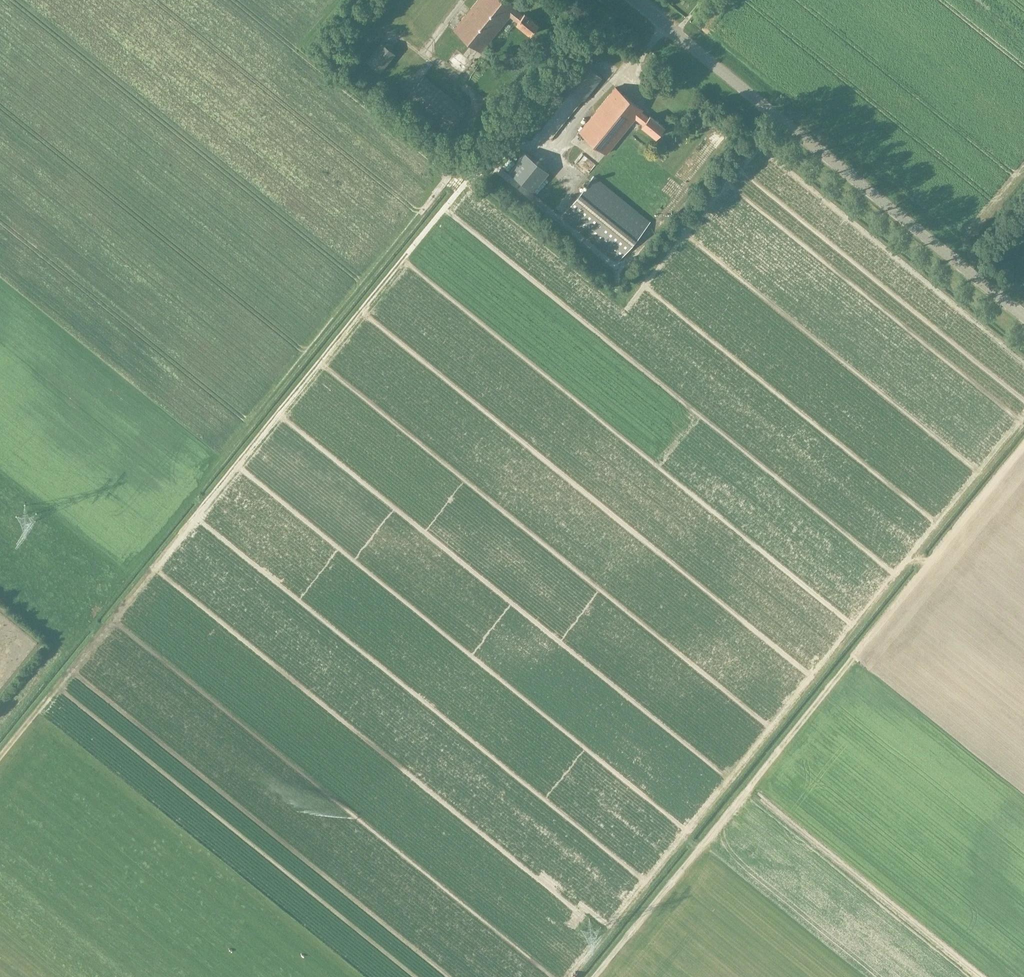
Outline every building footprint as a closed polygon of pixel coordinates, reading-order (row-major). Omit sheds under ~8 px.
[(454,29),(481,51),(509,16),(517,22),(516,23),(530,35),(538,25),(524,13),(523,15),(515,9),(516,7),(508,0),(477,0),(454,29)] [(380,73),(396,85),(411,66),(396,54),(381,42),(366,60),(380,72),(380,73)] [(602,77),(579,59),(560,82),(582,100),(602,77)] [(615,87),(579,131),(606,153),(635,118),(643,124),(641,126),(656,137),(664,127),(650,115),(648,117),(641,111),(642,109),(615,87)] [(564,104),(573,114),(581,106),(572,96),(564,104)] [(525,151),(509,169),(533,190),(549,172),(525,151)] [(577,164),(588,172),(593,166),(582,157),(577,164)] [(618,261),(651,221),(594,175),(562,215),(618,261)]
